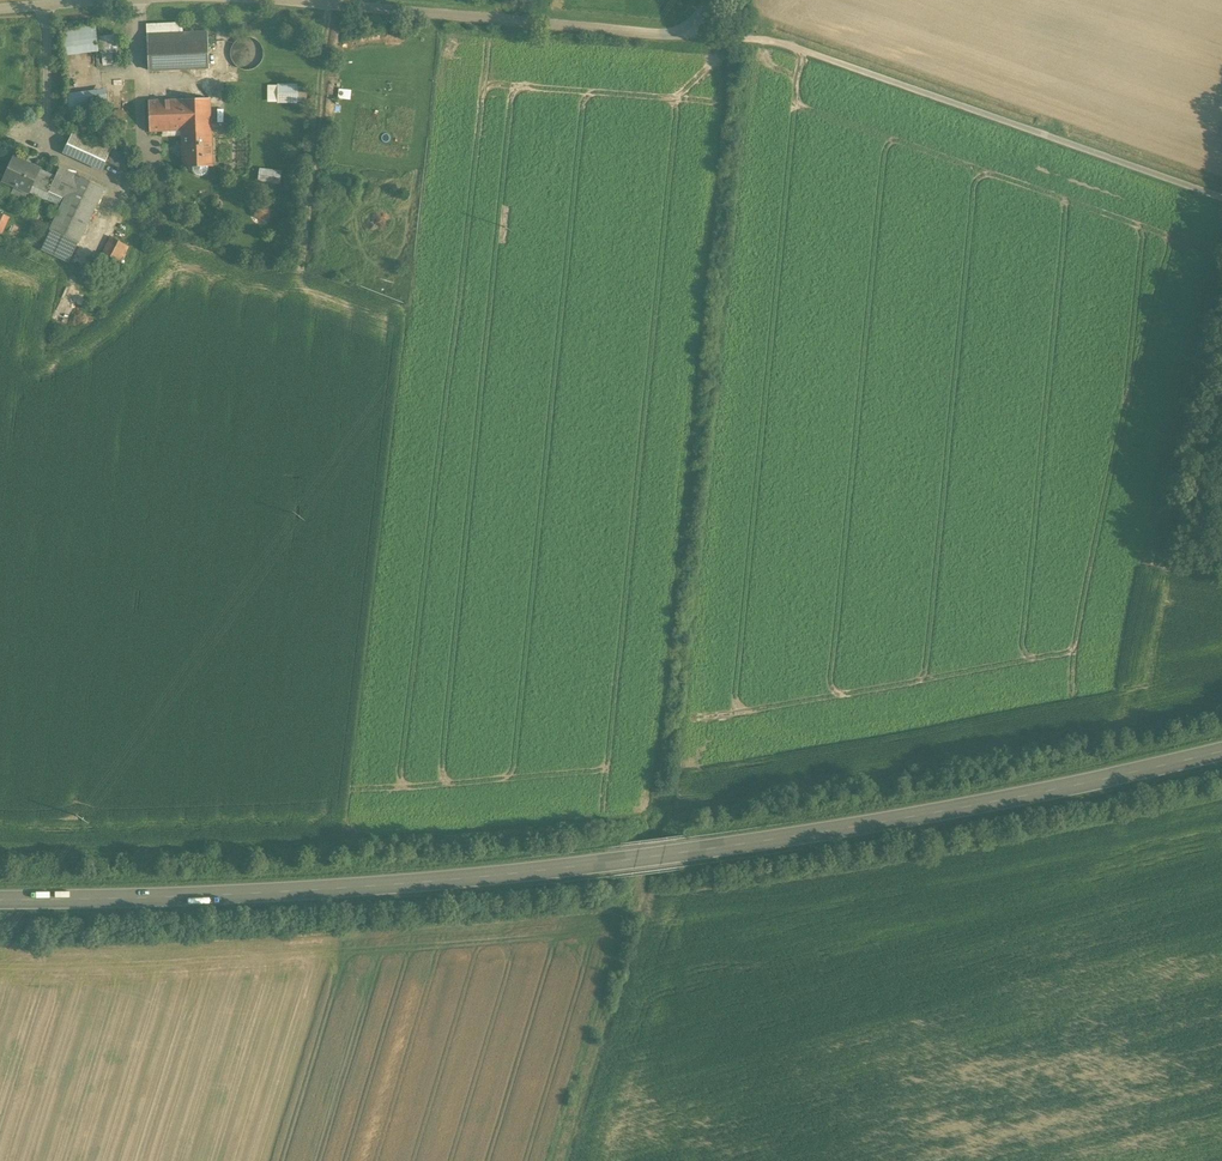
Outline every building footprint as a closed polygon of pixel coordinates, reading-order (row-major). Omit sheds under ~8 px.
[(181,23),(146,25),(147,34),(181,32),(181,23)] [(66,27),(67,53),(99,52),(98,25),(66,27)] [(181,32),(147,34),(148,70),(208,67),(207,31),(181,32)] [(114,35),(100,37),(102,53),(116,52),(114,35)] [(242,37),(239,38),(237,39),(235,41),(234,43),(232,45),(231,47),(230,49),(230,51),(230,54),(230,56),(231,58),(231,60),(233,62),(234,64),(235,65),(237,67),(240,68),(242,69),(245,70),(247,70),(251,69),(253,68),(256,67),(258,65),(259,64),(260,62),(262,59),(262,58),(262,56),(263,53),(262,50),(262,49),(261,47),(260,44),(258,42),(257,41),(255,39),(253,38),(251,38),(249,37),(246,37),(244,37),(242,37)] [(72,109),(111,103),(108,86),(69,93),(72,109)] [(296,86),(269,86),(269,101),(296,101),(296,86)] [(339,98),(352,98),(352,88),(340,88),(339,98)] [(209,98),(148,101),(149,131),(181,130),(210,128),(209,98)] [(210,128),(181,130),(182,167),(211,165),(210,128)] [(111,148),(73,131),(63,152),(101,169),(105,161),(111,148)] [(129,162),(111,148),(105,161),(125,170),(129,162)] [(38,169),(13,157),(2,180),(28,192),(29,192),(33,182),(39,169),(38,169)] [(55,176),(38,168),(38,169),(39,169),(33,182),(49,189),(55,176)] [(75,176),(58,168),(55,176),(49,189),(62,196),(65,197),(75,176)] [(279,172),(260,170),(258,179),(278,182),(279,172)] [(104,187),(76,174),(65,197),(49,229),(50,229),(50,230),(77,243),(104,187)] [(62,196),(49,189),(33,182),(29,192),(58,205),(62,196)] [(268,211),(259,207),(256,213),(265,217),(268,211)] [(124,217),(113,238),(111,236),(102,253),(104,254),(119,262),(139,224),(124,217)] [(77,243),(50,230),(50,229),(49,229),(40,248),(68,262),(77,243)] [(119,262),(104,254),(99,264),(114,272),(119,262)]
